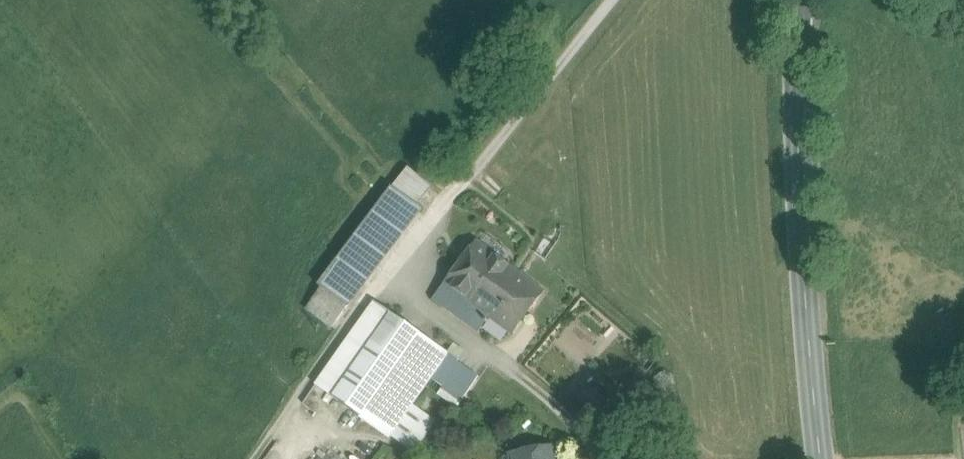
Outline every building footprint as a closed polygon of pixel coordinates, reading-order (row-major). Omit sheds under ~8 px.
[(412,177),(399,194),(422,211),(434,194),(412,177)] [(391,188),(358,233),(389,255),(422,211),(399,194),(391,188)] [(389,255),(358,233),(320,285),(324,288),(350,307),(389,255)] [(513,334),(544,293),(479,244),(448,285),(490,317),(513,334)] [(490,317),(448,285),(436,301),(479,333),(486,323),(487,324),(489,322),(488,321),(490,317)] [(334,328),(350,307),(324,288),(308,309),(334,328)] [(375,302),(316,385),(334,397),(392,314),(375,302)] [(392,314),(334,397),(362,417),(420,333),(392,314)] [(420,333),(362,417),(390,437),(408,413),(431,378),(449,353),(420,333)] [(449,353),(431,378),(440,384),(451,367),(453,368),(457,363),(459,360),(449,353)] [(478,377),(457,363),(453,368),(451,367),(440,384),(444,387),(462,400),(478,377)] [(462,400),(444,387),(439,394),(457,407),(462,400)] [(437,432),(408,413),(390,437),(419,457),(437,432)] [(518,454),(519,458),(555,458),(553,448),(518,454)]
